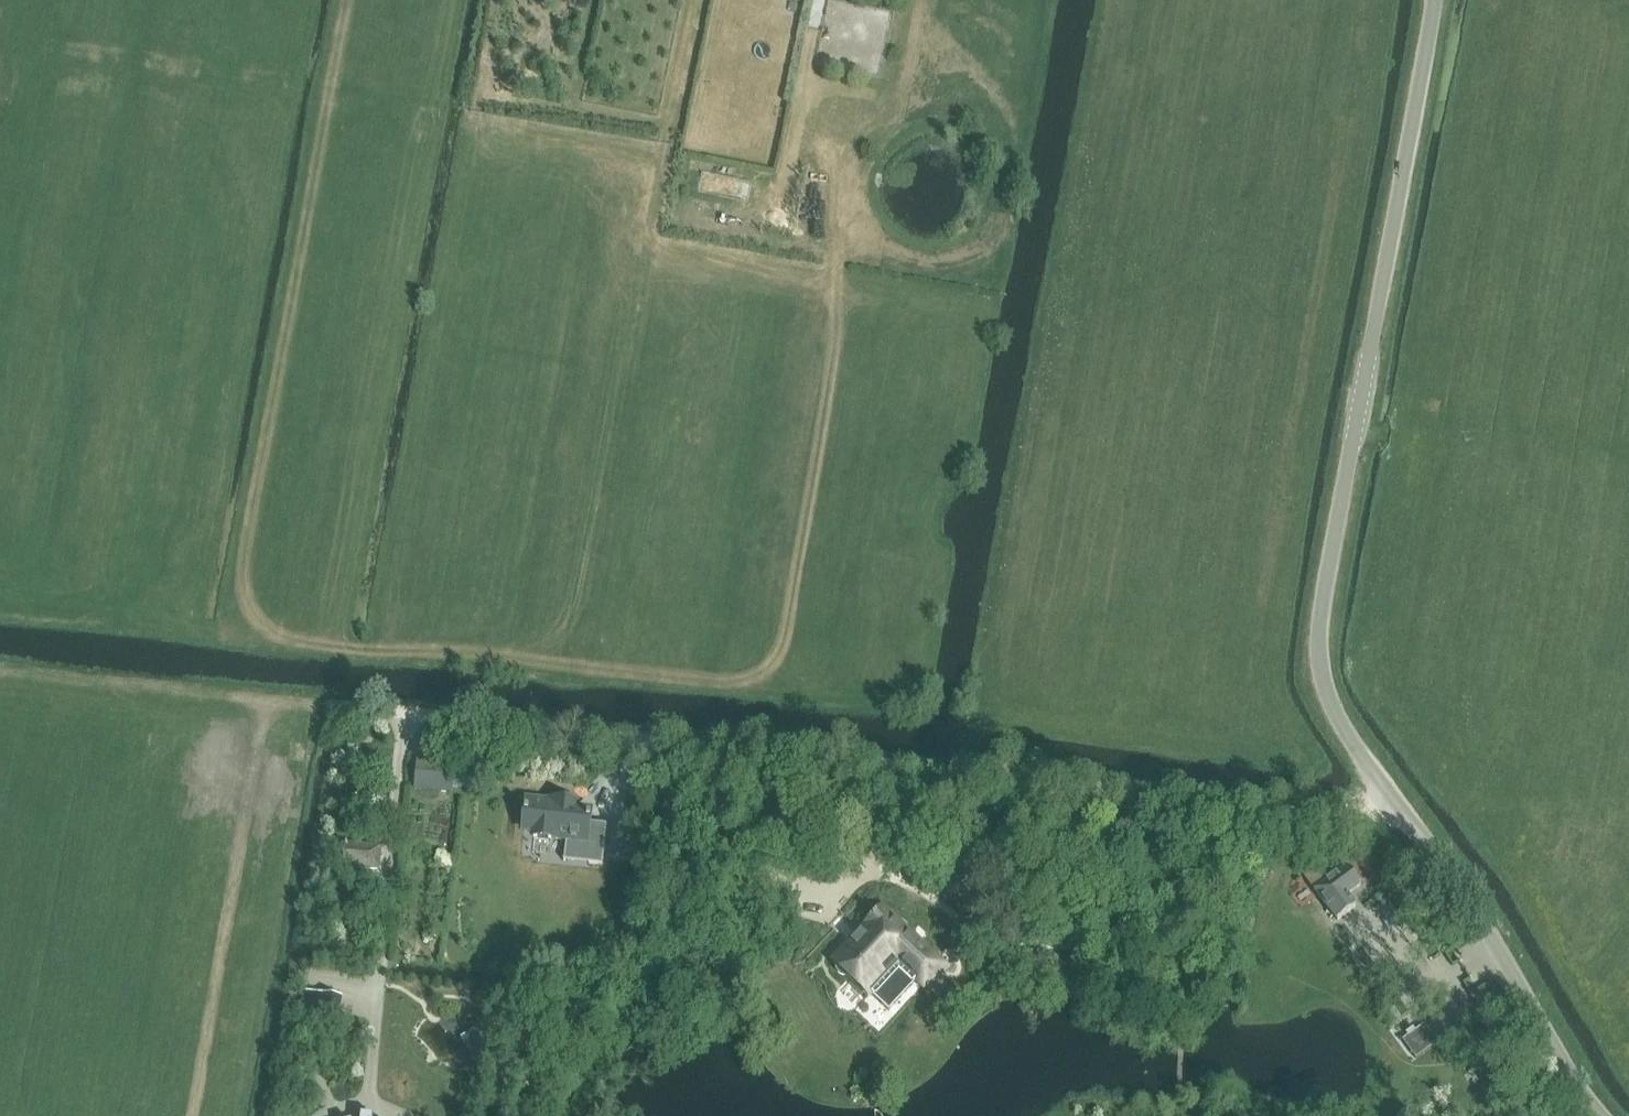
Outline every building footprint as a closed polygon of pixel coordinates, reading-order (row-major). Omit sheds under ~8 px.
[(418,762),(415,789),(452,793),(452,787),(454,772),(454,767),(418,762)] [(558,837),(566,838),(573,839),(571,856),(589,858),(589,864),(602,866),(607,825),(589,823),(589,822),(590,822),(591,818),(590,817),(590,812),(576,810),(576,805),(551,803),(551,804),(527,801),(526,811),(525,811),(525,815),(526,815),(524,831),(534,832),(533,837),(558,840),(558,837)] [(361,803),(360,823),(378,824),(379,804),(361,803)] [(342,868),(379,872),(381,846),(345,842),(342,868)] [(1295,867),(1304,879),(1324,864),(1315,852),(1295,867)] [(1348,897),(1362,886),(1349,868),(1316,892),(1338,922),(1356,909),(1348,897)] [(846,975),(877,1006),(887,1016),(918,985),(924,990),(936,977),(939,980),(946,972),(883,910),(872,921),(873,922),(833,962),(836,966),(836,970),(840,974),(846,975)] [(335,978),(338,971),(297,963),(295,977),(299,977),(298,986),(337,993),(340,980),(335,978)] [(480,1043),(468,1051),(475,1062),(487,1054),(480,1043)]
